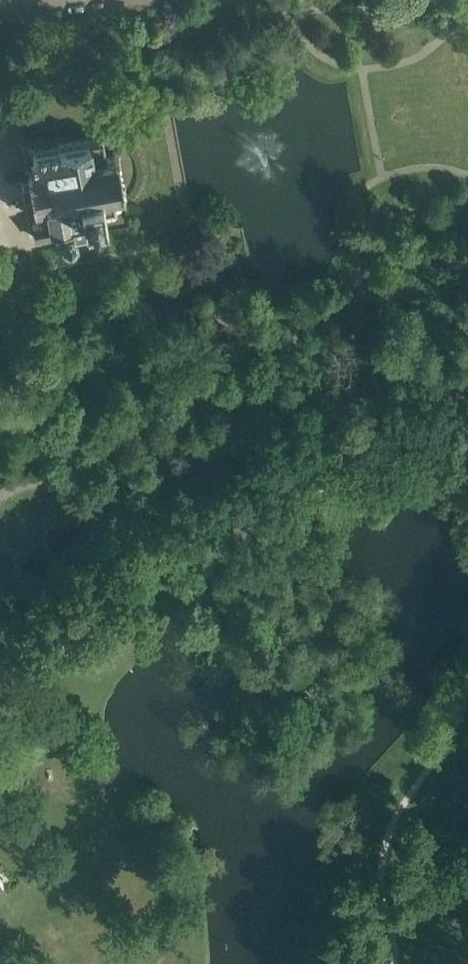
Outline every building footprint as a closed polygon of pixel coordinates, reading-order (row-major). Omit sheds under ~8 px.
[(101,136),(84,139),(59,144),(59,145),(33,150),(29,148),(28,149),(31,151),(35,171),(29,172),(26,170),(25,172),(28,174),(29,180),(21,181),(23,195),(31,193),(33,200),(31,202),(33,204),(35,201),(39,223),(33,224),(35,238),(61,233),(63,236),(63,238),(66,238),(66,236),(69,236),(71,237),(73,236),(72,234),(73,232),(75,233),(76,232),(74,231),(107,224),(104,211),(105,210),(114,208),(117,210),(118,208),(115,207),(112,187),(122,185),(124,187),(126,186),(122,183),(118,157),(120,154),(118,153),(116,156),(106,157),(102,137),(104,135),(103,134),(101,136)] [(5,270),(6,270),(8,269),(9,268),(9,266),(8,264),(7,264),(6,263),(5,263),(4,263),(4,264),(3,264),(2,265),(2,266),(0,265),(0,293),(5,270)] [(12,818),(12,817),(0,805),(0,822),(4,826),(12,818)]
